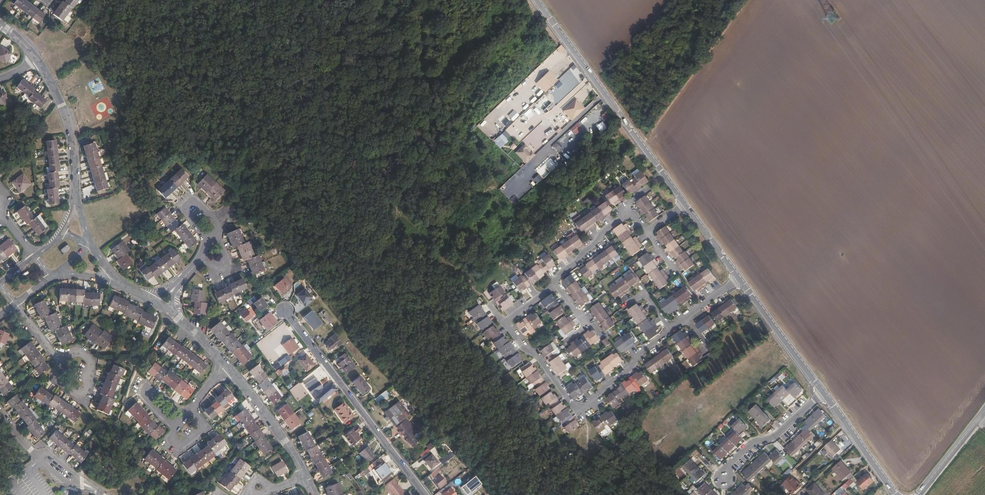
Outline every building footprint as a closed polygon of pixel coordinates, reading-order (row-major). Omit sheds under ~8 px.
[(13,4),(38,23),(44,16),(23,0),(16,0),(13,4)] [(53,15),(62,21),(71,8),(72,9),(78,0),(67,0),(64,3),(63,2),(53,15)] [(0,49),(0,60),(5,63),(11,53),(1,47),(0,49)] [(549,71),(537,83),(545,92),(558,80),(549,71)] [(565,85),(572,80),(571,78),(574,76),(570,71),(560,80),(565,85)] [(35,89),(22,80),(17,87),(30,97),(28,99),(41,108),(46,101),(34,91),(35,89)] [(577,99),(563,111),(572,120),(585,108),(577,99)] [(503,123),(507,127),(511,123),(507,119),(503,123)] [(501,149),(508,141),(507,140),(511,136),(505,130),(494,142),(501,149)] [(550,130),(544,135),(549,141),(555,135),(550,130)] [(50,173),(47,173),(49,190),(47,190),(49,206),(58,204),(56,189),(59,189),(57,172),(59,172),(55,140),(46,141),(50,173)] [(557,150),(562,146),(557,141),(553,146),(557,150)] [(107,188),(94,142),(83,146),(97,191),(107,188)] [(529,148),(525,143),(515,152),(526,164),(535,155),(532,151),(530,152),(527,149),(529,148)] [(187,177),(181,169),(157,191),(164,198),(187,177)] [(23,175),(12,184),(20,193),(31,184),(23,175)] [(215,201),(223,191),(205,175),(197,184),(215,201)] [(636,176),(629,181),(637,192),(642,188),(639,185),(641,184),(636,176)] [(629,181),(623,186),(628,193),(630,191),(633,195),(637,192),(629,181)] [(623,186),(616,190),(624,201),(629,198),(626,194),(628,193),(623,186)] [(624,201),(616,190),(610,195),(615,202),(617,201),(619,205),(624,201)] [(637,202),(634,205),(638,210),(649,202),(644,195),(636,200),(637,202)] [(649,202),(638,210),(641,214),(644,212),(646,214),(654,209),(649,202)] [(613,211),(608,203),(600,209),(607,219),(612,216),(610,213),(613,211)] [(24,206),(16,212),(26,225),(28,224),(38,236),(45,230),(36,218),(34,219),(24,206)] [(179,226),(164,208),(157,214),(171,232),(174,230),(189,248),(197,243),(182,224),(179,226)] [(607,219),(600,209),(592,214),(597,222),(601,220),(602,222),(607,219)] [(658,215),(654,209),(646,214),(647,216),(644,218),(647,222),(648,223),(658,215)] [(597,222),(592,214),(584,220),(592,230),(596,227),(595,224),(597,222)] [(257,222),(255,219),(251,222),(247,225),(249,228),(251,226),(257,222)] [(587,233),(592,230),(584,220),(577,225),(582,233),(586,231),(587,233)] [(616,230),(621,237),(632,230),(628,225),(625,227),(624,225),(616,230)] [(659,240),(670,232),(664,225),(657,230),(658,233),(656,235),(659,240)] [(263,271),(257,256),(254,257),(247,242),(244,243),(238,229),(228,234),(233,248),(237,247),(243,262),(247,260),(253,275),(263,271)] [(266,236),(260,230),(258,232),(254,235),(260,241),(266,236)] [(632,230),(621,237),(625,244),(633,238),(632,236),(635,234),(632,230)] [(579,249),(584,245),(574,231),(567,236),(570,239),(569,240),(574,248),(577,246),(579,249)] [(667,244),(674,239),(670,232),(659,240),(662,244),(665,242),(667,244)] [(633,238),(625,244),(630,251),(641,243),(638,239),(635,241),(633,238)] [(668,253),(679,245),(674,239),(667,244),(668,246),(665,249),(668,253)] [(0,247),(0,263),(17,250),(9,240),(0,247)] [(554,251),(559,259),(562,256),(564,259),(573,253),(571,250),(574,248),(569,240),(554,251)] [(130,251),(123,242),(112,249),(119,259),(117,260),(124,270),(133,263),(126,254),(130,251)] [(641,243),(630,251),(635,257),(643,252),(642,250),(644,248),(641,243)] [(60,249),(63,254),(70,248),(67,244),(60,249)] [(606,248),(613,259),(620,254),(614,247),(613,248),(610,245),(606,248)] [(684,252),(679,245),(668,253),(671,257),(675,255),(676,257),(678,256),(684,252)] [(601,256),(606,264),(613,259),(606,248),(601,252),(603,255),(601,256)] [(181,259),(174,250),(148,269),(147,268),(141,272),(147,280),(153,275),(155,278),(181,259)] [(686,250),(684,252),(678,256),(680,258),(677,260),(680,264),(691,257),(686,250)] [(639,259),(644,266),(655,259),(651,255),(649,256),(647,253),(639,259)] [(593,258),(600,268),(606,264),(601,256),(599,258),(597,255),(593,258)] [(552,268),(555,265),(549,256),(543,261),(545,264),(542,266),(547,273),(552,269),(552,268)] [(688,269),(696,263),(691,257),(680,264),(683,269),(686,267),(688,269)] [(593,273),(600,268),(593,258),(588,261),(590,264),(588,265),(588,266),(593,273)] [(650,274),(658,268),(656,265),(658,263),(655,259),(644,266),(650,274)] [(594,274),(593,273),(588,266),(586,268),(584,264),(579,268),(587,278),(594,274)] [(541,277),(547,273),(542,266),(539,268),(538,267),(532,271),(539,282),(542,279),(541,277)] [(655,281),(665,274),(662,270),(660,271),(658,268),(650,274),(655,281)] [(716,279),(708,268),(702,273),(708,280),(709,279),(712,282),(716,279)] [(522,283),(517,276),(511,281),(520,293),(523,290),(524,292),(530,288),(529,286),(535,282),(536,284),(539,282),(532,271),(526,275),(527,277),(524,279),(525,280),(522,283)] [(625,279),(631,286),(634,284),(636,287),(640,284),(632,273),(625,279)] [(708,280),(702,273),(695,278),(703,288),(708,285),(705,282),(708,280)] [(565,288),(576,281),(572,274),(564,280),(565,281),(562,284),(565,288)] [(660,289),(669,283),(666,280),(668,278),(665,274),(655,281),(660,289)] [(281,294),(290,287),(283,278),(275,284),(281,294)] [(628,289),(631,286),(625,279),(623,280),(622,278),(616,282),(618,284),(625,294),(629,291),(628,289)] [(703,288),(695,278),(689,282),(694,290),(696,288),(699,291),(703,288)] [(246,289),(242,279),(228,285),(229,288),(215,294),(219,303),(233,297),(232,295),(246,289)] [(573,293),(581,287),(576,281),(565,288),(568,293),(571,291),(573,293)] [(621,298),(625,294),(618,284),(610,289),(616,297),(619,295),(621,298)] [(692,293),(686,285),(680,290),(688,300),(692,297),(690,294),(692,293)] [(495,303),(501,299),(499,296),(502,293),(497,287),(488,294),(491,297),(489,298),(494,304),(495,303)] [(575,301),(586,294),(581,287),(573,293),(575,295),(572,297),(575,301)] [(98,305),(99,293),(83,292),(83,289),(59,288),(59,299),(82,301),(82,304),(98,305)] [(205,315),(207,304),(202,303),(204,291),(193,289),(192,301),(196,302),(194,314),(205,315)] [(306,289),(297,296),(304,304),(311,298),(312,297),(306,289)] [(688,300),(680,290),(674,295),(679,302),(681,301),(683,304),(688,300)] [(549,309),(551,308),(556,304),(552,298),(554,297),(552,294),(541,301),(546,307),(547,306),(549,309)] [(590,300),(586,294),(575,301),(578,306),(581,304),(582,306),(590,300)] [(151,328),(156,317),(141,311),(142,310),(127,303),(128,302),(113,295),(109,305),(123,312),(123,314),(137,320),(137,321),(151,328)] [(679,302),(674,295),(667,300),(675,310),(679,307),(677,304),(679,302)] [(260,311),(267,305),(261,297),(254,303),(260,311)] [(670,313),(675,310),(667,300),(665,297),(660,301),(662,304),(660,305),(666,312),(668,310),(670,313)] [(311,298),(304,304),(306,307),(314,301),(311,298)] [(500,313),(510,305),(506,300),(504,301),(502,298),(501,299),(495,303),(499,309),(498,310),(500,313)] [(731,312),(738,307),(732,299),(730,301),(728,298),(724,301),(731,312)] [(72,339),(66,324),(61,326),(55,311),(50,314),(44,299),(35,303),(41,317),(46,315),(52,330),(57,328),(63,342),(72,339)] [(719,309),(724,317),(731,312),(724,301),(719,304),(721,307),(719,309)] [(594,317),(604,309),(599,302),(591,308),(593,311),(591,312),(594,317)] [(479,318),(486,314),(481,308),(482,307),(480,303),(471,310),(475,316),(476,315),(478,319),(479,318)] [(556,304),(551,308),(553,311),(550,313),(555,320),(563,313),(561,310),(562,309),(558,303),(556,304)] [(628,309),(633,317),(644,309),(641,305),(638,306),(636,304),(628,309)] [(718,321),(724,317),(719,309),(717,311),(715,307),(710,311),(718,321)] [(318,313),(326,323),(331,319),(324,309),(318,313)] [(602,323),(610,317),(604,309),(594,317),(597,321),(600,320),(602,323)] [(633,317),(639,325),(647,319),(645,316),(647,314),(644,309),(633,317)] [(248,310),(241,315),(246,322),(253,317),(253,316),(248,310)] [(313,330),(321,323),(311,311),(303,318),(313,330)] [(269,312),(260,319),(267,328),(276,321),(269,312)] [(542,321),(536,312),(532,314),(531,313),(525,317),(526,319),(530,324),(533,322),(535,325),(542,321)] [(487,313),(486,314),(479,318),(482,321),(479,323),(484,328),(492,322),(490,320),(491,319),(487,313)] [(701,318),(709,328),(715,323),(710,315),(708,317),(706,314),(701,318)] [(557,321),(562,327),(572,319),(569,315),(566,317),(564,315),(557,321)] [(615,325),(610,317),(602,323),(604,326),(602,328),(605,332),(615,325)] [(702,333),(709,328),(701,318),(696,321),(698,324),(697,325),(702,333)] [(267,328),(260,319),(259,320),(266,329),(267,328)] [(518,322),(515,325),(522,335),(529,330),(528,329),(531,326),(530,324),(526,319),(519,324),(518,322)] [(572,319),(562,327),(566,334),(574,328),(573,326),(576,324),(572,319)] [(639,325),(644,332),(655,324),(652,320),(649,322),(647,319),(639,325)] [(242,362),(250,355),(240,343),(239,344),(229,331),(228,332),(218,320),(209,327),(219,339),(221,338),(231,350),(232,350),(242,362)] [(105,348),(113,337),(103,330),(102,331),(93,324),(85,334),(94,341),(95,340),(105,348)] [(494,338),(501,333),(497,327),(496,328),(493,324),(485,330),(489,337),(492,335),(494,338)] [(644,332),(650,340),(658,334),(656,331),(658,329),(655,324),(644,332)] [(593,342),(601,337),(594,328),(590,331),(589,330),(583,334),(584,335),(588,341),(591,339),(593,342)] [(9,333),(0,329),(0,342),(4,344),(9,333)] [(682,329),(674,335),(679,343),(689,335),(686,331),(684,333),(682,329)] [(622,336),(629,347),(634,343),(632,340),(635,339),(629,331),(622,336)] [(342,342),(334,333),(327,339),(328,340),(324,343),(330,350),(336,345),(337,346),(342,342)] [(506,339),(501,333),(494,338),(496,341),(495,342),(499,348),(510,340),(508,337),(506,339)] [(589,343),(588,341),(584,335),(578,340),(577,338),(574,340),(581,351),(587,346),(586,345),(589,343)] [(693,340),(689,335),(679,343),(684,350),(692,345),(690,342),(693,340)] [(199,373),(205,365),(180,345),(180,346),(167,336),(161,345),(174,354),(175,353),(199,373)] [(622,336),(614,341),(620,349),(623,347),(625,350),(629,347),(622,336)] [(265,337),(259,342),(264,348),(270,343),(265,337)] [(290,353),(299,347),(291,337),(283,344),(290,353)] [(512,344),(510,340),(499,348),(504,354),(505,353),(507,356),(509,354),(514,351),(510,345),(512,344)] [(566,348),(571,356),(574,354),(575,355),(581,351),(574,340),(571,343),(572,344),(566,348)] [(39,374),(48,368),(43,362),(45,361),(30,341),(21,348),(35,368),(34,369),(39,374)] [(543,353),(542,354),(546,360),(548,359),(553,355),(551,352),(554,350),(550,344),(541,350),(543,353)] [(695,348),(692,345),(684,350),(689,358),(700,350),(697,346),(695,348)] [(660,351),(667,361),(675,356),(669,348),(666,351),(664,348),(660,351)] [(516,349),(514,351),(509,354),(511,358),(508,360),(512,366),(521,360),(519,357),(521,356),(516,349)] [(703,354),(700,350),(689,358),(695,365),(703,359),(701,356),(703,354)] [(660,367),(667,361),(660,351),(655,354),(657,357),(654,359),(660,367)] [(623,360),(618,352),(614,355),(613,353),(607,358),(614,368),(617,366),(616,364),(623,360)] [(337,364),(345,373),(352,368),(348,362),(349,361),(343,353),(339,357),(341,360),(337,364)] [(555,353),(553,355),(548,359),(552,365),(551,366),(553,369),(563,362),(559,356),(557,357),(555,353)] [(306,370),(313,365),(305,354),(298,360),(306,370)] [(285,375),(289,372),(284,366),(291,360),(287,355),(272,367),(279,376),(283,372),(285,375)] [(355,361),(357,364),(360,368),(366,364),(360,357),(355,361)] [(614,368),(607,358),(601,362),(602,363),(599,366),(600,367),(604,373),(610,368),(612,370),(614,368)] [(652,372),(660,367),(654,359),(651,361),(649,359),(645,362),(652,372)] [(528,376),(538,368),(536,366),(535,367),(530,361),(523,366),(525,369),(524,370),(528,376)] [(166,372),(153,362),(146,371),(159,381),(161,379),(185,399),(192,389),(168,370),(166,372)] [(561,377),(568,372),(566,369),(567,368),(563,362),(553,369),(555,372),(557,371),(561,377)] [(272,402),(279,395),(265,377),(266,376),(256,363),(248,369),(258,382),(257,383),(272,402)] [(109,414),(115,399),(112,398),(121,376),(122,376),(125,369),(114,364),(111,371),(109,371),(100,392),(105,394),(98,409),(109,414)] [(604,373),(600,367),(597,370),(595,367),(589,371),(595,380),(598,377),(599,379),(605,374),(604,373)] [(536,384),(538,383),(543,379),(539,373),(541,372),(538,368),(528,376),(533,382),(534,381),(536,384)] [(631,375),(632,377),(637,382),(639,380),(641,383),(648,379),(642,370),(639,373),(637,371),(631,375)] [(13,389),(0,372),(0,390),(4,396),(13,389)] [(352,382),(356,388),(364,382),(359,376),(352,382)] [(579,386),(583,391),(589,387),(590,389),(593,386),(586,376),(580,381),(581,382),(578,384),(579,386)] [(625,380),(622,382),(629,392),(635,388),(634,386),(638,384),(637,382),(632,377),(626,382),(625,380)] [(537,388),(541,394),(550,388),(548,385),(549,384),(545,378),(543,379),(538,383),(540,386),(537,388)] [(322,400),(336,389),(332,384),(321,393),(320,391),(320,392),(319,391),(322,388),(316,380),(314,382),(315,383),(312,385),(311,384),(310,385),(317,394),(322,400)] [(793,381),(785,388),(789,392),(793,397),(801,390),(793,381)] [(364,382),(356,388),(361,395),(369,389),(364,382)] [(620,386),(614,390),(619,397),(622,395),(623,396),(629,392),(622,382),(619,384),(620,386)] [(789,392),(785,388),(781,383),(773,391),(780,400),(789,392)] [(568,389),(574,398),(577,396),(578,398),(584,393),(583,391),(579,386),(576,388),(574,385),(568,389)] [(75,422),(81,414),(54,395),(53,396),(40,388),(35,396),(47,405),(48,403),(75,422)] [(233,397),(226,389),(214,399),(216,402),(204,411),(210,419),(222,409),(220,407),(227,402),(233,397)] [(374,399),(379,405),(391,395),(386,389),(374,399)] [(619,397),(614,390),(608,394),(609,396),(607,398),(612,406),(618,402),(616,399),(619,397)] [(551,404),(558,399),(554,393),(552,394),(550,391),(542,397),(545,403),(549,401),(551,404)] [(780,400),(773,391),(765,398),(773,407),(780,400)] [(318,403),(322,400),(317,394),(313,397),(318,403)] [(38,439),(46,433),(36,420),(22,401),(20,402),(15,395),(8,400),(13,407),(14,406),(29,426),(28,426),(38,439)] [(562,405),(558,399),(551,404),(553,407),(552,408),(556,414),(566,407),(564,404),(562,405)] [(155,439),(163,431),(158,426),(157,426),(146,415),(147,414),(136,402),(128,410),(132,414),(138,421),(138,422),(149,434),(150,433),(155,439)] [(291,428),(299,422),(285,402),(277,409),(291,428)] [(394,426),(409,414),(399,402),(384,413),(394,426)] [(754,417),(762,410),(755,402),(747,409),(754,417)] [(351,413),(343,403),(335,409),(339,414),(338,414),(344,423),(354,415),(351,413)] [(564,422),(565,421),(571,417),(567,411),(568,410),(566,407),(556,414),(561,421),(562,420),(564,422)] [(811,415),(818,423),(826,416),(818,408),(811,415)] [(254,421),(245,409),(237,415),(246,427),(245,428),(255,441),(254,442),(264,455),(272,449),(262,436),(263,435),(253,422),(254,421)] [(602,416),(606,422),(609,420),(611,423),(617,419),(611,410),(608,412),(607,411),(601,415),(602,416)] [(769,418),(762,410),(754,417),(762,425),(769,418)] [(810,431),(818,423),(811,415),(803,423),(807,428),(810,431)] [(565,427),(569,433),(578,426),(576,423),(577,422),(573,416),(571,417),(565,421),(568,425),(565,427)] [(592,421),(600,432),(606,427),(605,426),(607,424),(606,422),(602,416),(597,421),(595,419),(592,421)] [(397,432),(407,425),(405,421),(395,429),(397,432)] [(733,433),(736,436),(744,429),(736,421),(728,428),(733,433)] [(362,428),(359,424),(354,428),(354,427),(345,434),(352,445),(362,438),(358,432),(362,428)] [(412,431),(407,425),(397,432),(409,448),(415,444),(408,434),(412,431)] [(814,436),(810,431),(807,428),(799,435),(806,443),(814,436)] [(82,462),(88,455),(75,445),(75,446),(56,431),(51,438),(69,453),(70,452),(82,462)] [(322,477),(331,472),(324,458),(322,458),(315,444),(313,445),(306,431),(297,435),(305,449),(306,449),(313,463),(315,462),(322,477)] [(740,441),(736,436),(733,433),(724,440),(732,449),(740,441)] [(226,444),(219,434),(206,443),(208,445),(183,464),(190,474),(215,455),(214,453),(226,444)] [(799,450),(806,443),(799,435),(791,442),(799,450)] [(724,456),(732,449),(724,440),(717,447),(724,456)] [(826,450),(833,443),(831,441),(824,448),(826,450)] [(791,457),(799,450),(791,442),(784,449),(791,457)] [(840,450),(833,443),(826,450),(832,457),(840,450)] [(367,462),(376,456),(368,446),(360,453),(367,462)] [(716,463),(724,456),(717,447),(709,455),(716,463)] [(436,458),(440,456),(433,448),(430,451),(436,458)] [(169,479),(176,470),(164,460),(164,459),(152,449),(145,458),(158,468),(157,469),(169,479)] [(768,457),(771,461),(775,465),(783,458),(776,450),(768,457)] [(432,459),(428,453),(422,457),(429,466),(433,464),(430,460),(432,459)] [(763,468),(771,461),(768,457),(763,453),(756,460),(763,468)] [(379,458),(372,463),(374,466),(375,467),(382,462),(379,458)] [(690,473),(698,465),(691,458),(683,465),(690,473)] [(235,485),(249,466),(240,460),(226,478),(225,478),(220,485),(229,491),(234,484),(235,485)] [(755,475),(763,468),(756,460),(748,467),(755,475)] [(383,461),(382,462),(375,467),(374,468),(383,480),(391,473),(383,461)] [(852,473),(841,461),(832,469),(843,481),(852,473)] [(287,471),(282,462),(272,467),(277,477),(287,471)] [(705,473),(698,465),(690,473),(697,481),(705,473)] [(747,482),(755,475),(748,467),(740,474),(747,482)] [(446,483),(436,470),(429,475),(431,478),(432,478),(437,485),(438,487),(439,487),(440,488),(446,483)] [(873,481),(867,474),(858,482),(864,489),(873,481)] [(481,485),(474,476),(464,485),(460,480),(454,485),(462,494),(467,494),(481,485)] [(782,484),(785,487),(794,479),(791,476),(782,484)] [(393,478),(384,485),(392,494),(403,494),(405,493),(403,490),(402,490),(393,478)] [(855,483),(851,478),(845,483),(850,488),(855,483)] [(794,479),(785,487),(792,494),(801,487),(796,481),(794,479)] [(337,481),(325,486),(328,494),(344,494),(343,493),(342,493),(337,481)] [(713,489),(705,481),(697,488),(703,494),(706,494),(713,489)] [(451,482),(440,490),(443,494),(442,494),(443,494),(456,494),(451,488),(454,485),(451,482)] [(816,483),(808,490),(813,494),(826,494),(816,483)] [(736,494),(747,494),(749,493),(742,485),(733,492),(736,494)]
